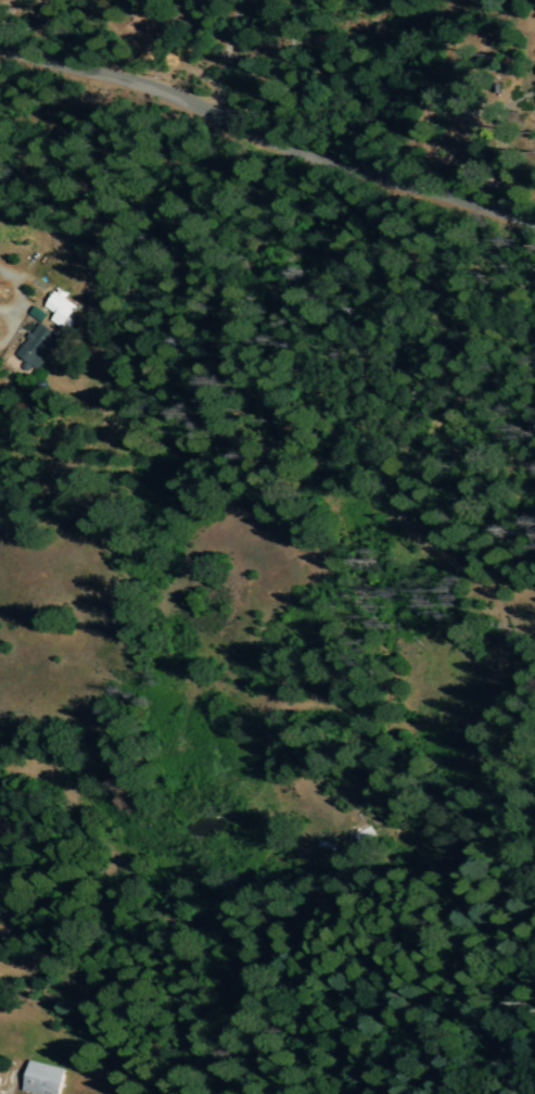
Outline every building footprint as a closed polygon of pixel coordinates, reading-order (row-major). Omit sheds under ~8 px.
[(55,314),(50,321),(62,329),(77,307),(66,299),(68,294),(59,288),(45,308),(55,314)] [(59,337),(38,323),(17,356),(38,370),(59,337)] [(68,1069),(29,1062),(24,1093),(27,1093),(64,1093),(68,1069)]
